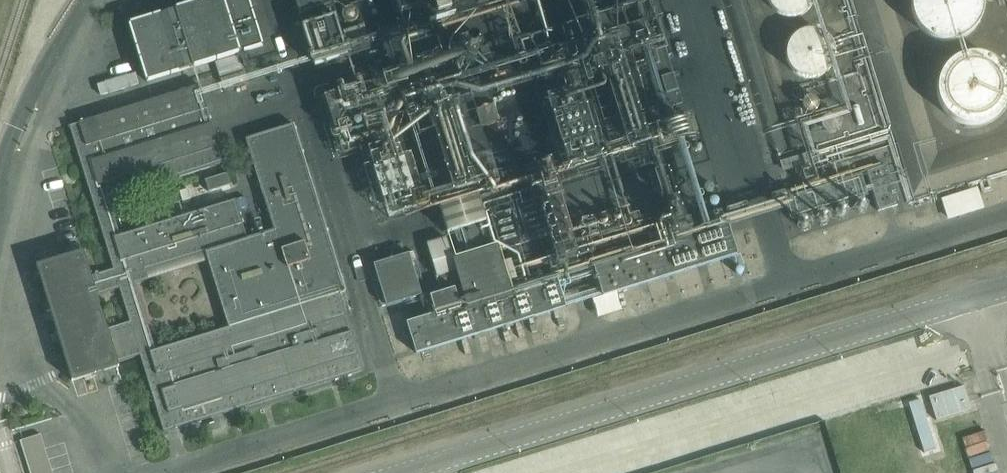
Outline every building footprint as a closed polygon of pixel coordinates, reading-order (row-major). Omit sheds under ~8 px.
[(146,83),(263,48),(248,0),(206,0),(174,9),(175,11),(161,15),(160,14),(128,23),(146,83)] [(299,15),(331,6),(329,0),(295,0),(299,15)] [(409,52),(345,71),(360,121),(414,105),(434,175),(498,156),(495,142),(508,138),(502,119),(497,121),(487,86),(559,64),(577,125),(617,113),(623,133),(681,116),(658,32),(634,39),(503,0),(394,0),(409,52)] [(651,0),(634,0),(597,11),(602,27),(628,19),(630,28),(642,24),(645,34),(660,29),(651,0)] [(774,4),(777,7),(781,10),(786,12),(791,14),(796,14),(801,13),(806,10),(810,7),(814,4),(816,0),(772,0),(774,4)] [(986,0),(911,0),(911,5),(912,12),(915,18),(919,24),(924,30),(930,34),(937,37),(944,38),(951,38),(958,37),(965,35),(971,31),(976,26),(981,20),(984,14),(986,7),(986,0)] [(301,18),(316,70),(348,61),(333,9),(301,18)] [(836,55),(837,50),(836,45),(835,40),(832,35),(828,32),(824,29),(819,27),(814,26),(809,26),(804,27),(799,29),(795,32),(792,36),(789,41),(788,46),(788,51),(788,56),(790,61),(792,65),(796,69),(800,72),(805,74),(810,75),(815,75),(820,74),(825,71),(829,68),(832,64),(835,60),(836,55)] [(1006,63),(1001,58),(995,53),(989,50),(982,48),(975,47),(968,47),(961,49),(954,53),(949,57),(944,62),(940,69),(938,75),(937,83),(937,90),(938,97),(941,103),(945,109),(951,114),(957,118),(963,121),(970,122),(978,123),(985,121),(992,119),(998,115),(1003,110),(1006,104),(1006,65),(1006,63)] [(850,94),(850,91),(850,87),(848,84),(845,81),(841,80),(837,81),(834,82),(831,85),(830,89),(830,92),(831,96),(833,99),(837,101),(841,101),(844,100),(848,98),(850,94)] [(113,270),(91,277),(83,252),(36,267),(72,382),(118,367),(117,363),(139,356),(163,433),(166,432),(169,441),(176,439),(174,430),(363,372),(339,294),(345,292),(293,126),(246,140),(275,231),(247,240),(235,201),(120,236),(108,199),(223,163),(200,86),(78,124),(76,115),(68,118),(71,126),(69,126),(113,270)] [(821,105),(822,101),(821,97),(819,94),(816,92),(813,91),(809,91),(805,93),(803,95),(801,99),(801,103),(803,106),(805,109),(809,111),(812,111),(816,110),(819,108),(821,105)] [(870,113),(871,109),(871,105),(869,102),(866,99),(862,98),(858,98),(855,100),(852,103),(851,106),(850,110),(852,114),(854,117),(857,118),(861,119),(865,118),(868,116),(870,113)] [(843,116),(843,115),(842,112),(840,109),(837,106),(833,105),(829,105),(825,108),(823,111),(822,115),(823,119),(825,122),(828,125),(832,126),(836,125),(839,123),(841,120),(843,116)] [(815,129),(815,125),(814,122),(812,119),(808,117),(805,116),(801,117),(798,119),(795,122),(794,126),(795,129),(797,133),(799,135),(803,137),(807,137),(810,135),(813,133),(815,129)] [(783,173),(812,164),(809,153),(780,163),(783,173)] [(865,173),(878,213),(898,206),(885,166),(865,173)] [(791,221),(869,195),(863,174),(784,200),(791,221)] [(979,187),(943,198),(949,218),(985,207),(979,187)] [(603,299),(737,256),(726,223),(609,261),(607,255),(609,255),(608,252),(590,258),(603,299)] [(416,354),(565,309),(556,278),(511,292),(497,247),(452,261),(466,306),(460,307),(454,290),(430,297),(435,315),(407,324),(416,354)] [(387,305),(424,294),(412,252),(374,263),(387,305)] [(975,381),(929,396),(936,419),(983,404),(975,381)] [(847,472),(993,472),(980,431),(847,472)] [(19,442),(29,472),(55,472),(43,434),(19,442)]
